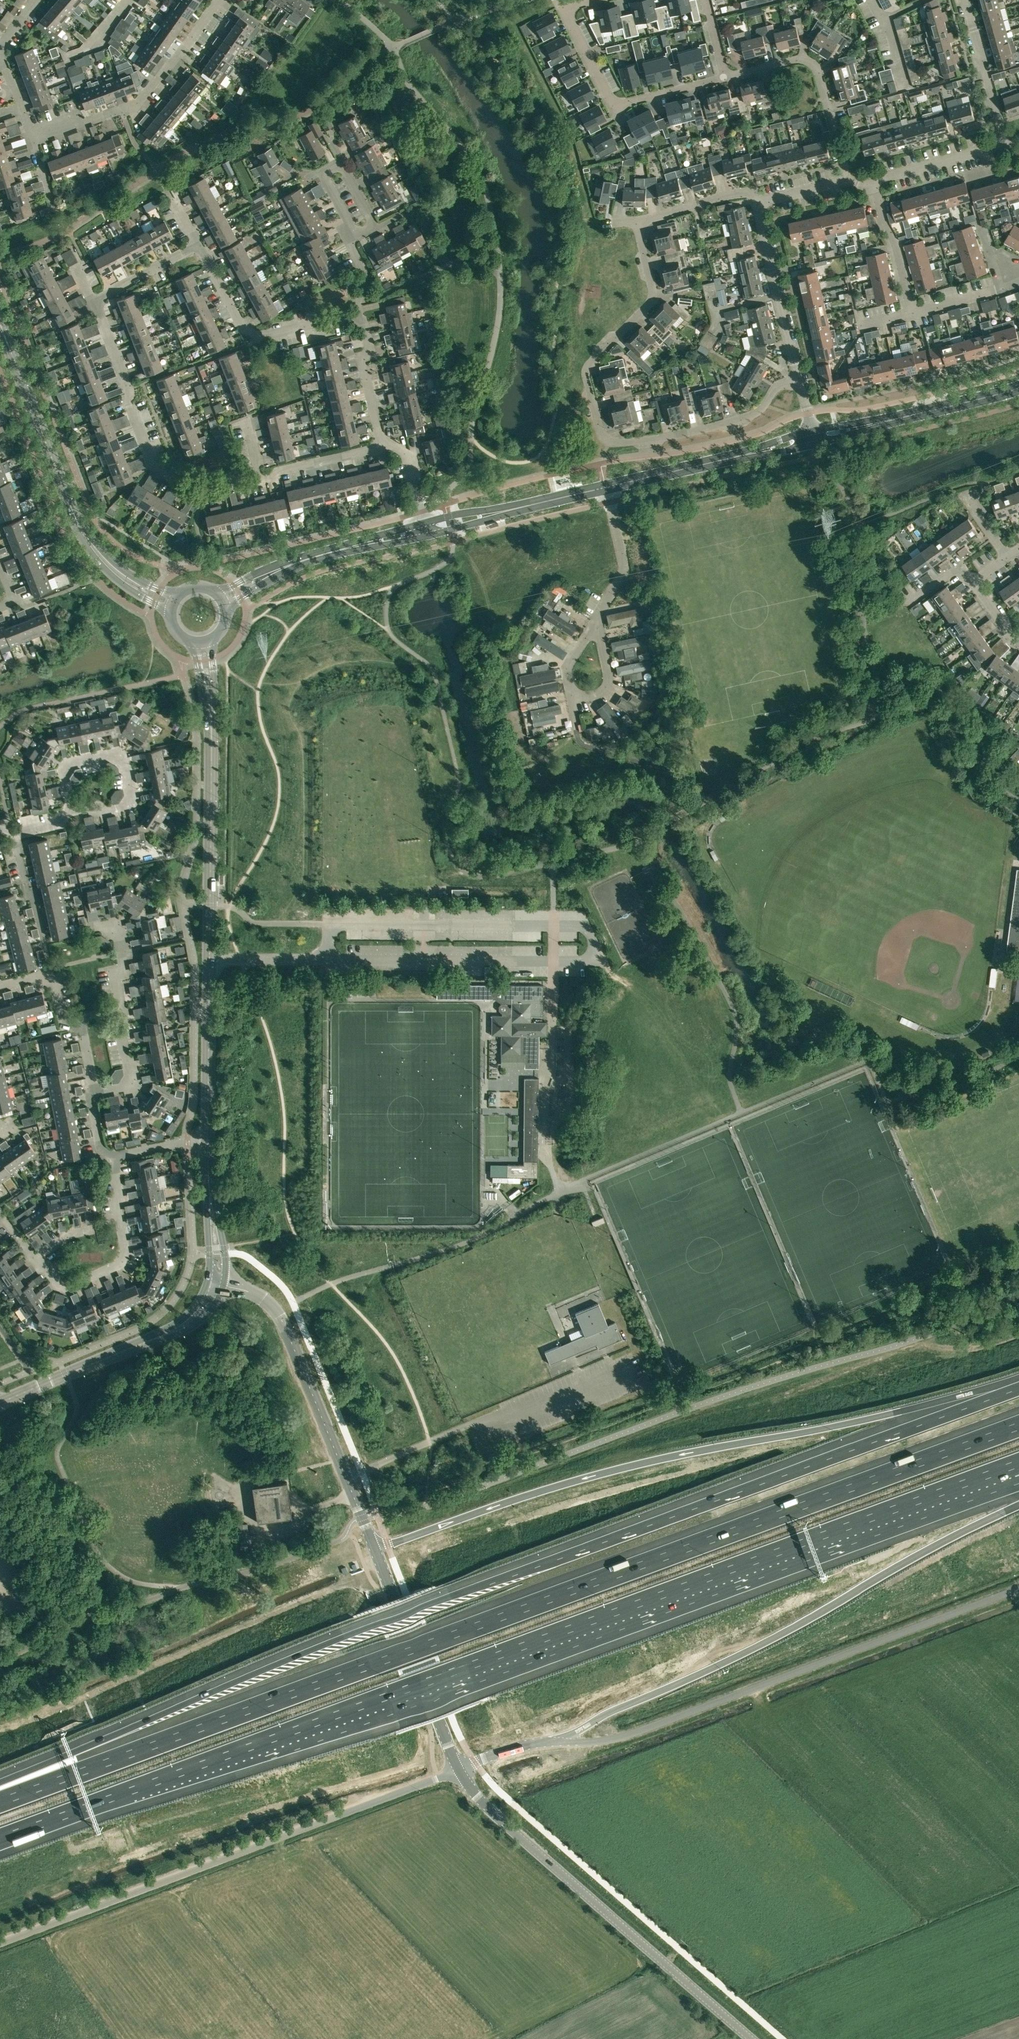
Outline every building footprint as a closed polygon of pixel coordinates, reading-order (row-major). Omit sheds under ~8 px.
[(67,0),(58,0),(55,3),(68,15),(73,10),(79,15),(81,12),(67,0)] [(82,0),(67,0),(81,12),(84,9),(78,4),(82,0)] [(193,10),(179,0),(175,0),(174,1),(176,3),(172,8),(187,19),(193,10)] [(200,1),(198,0),(179,0),(193,10),(200,1)] [(268,7),(271,9),(275,3),(281,7),(286,0),(273,0),(268,7)] [(281,7),(287,11),(283,17),(286,19),(300,0),(286,0),(281,7)] [(286,19),(289,22),(293,16),(299,20),(310,5),(303,0),(300,0),(286,19)] [(660,6),(654,8),(653,0),(644,0),(641,1),(646,23),(656,20),(659,30),(665,29),(660,6)] [(665,29),(673,27),(670,17),(681,15),(677,0),(665,0),(666,5),(660,6),(665,29)] [(681,15),(681,14),(680,12),(690,10),(693,22),(700,20),(696,0),(677,0),(681,15)] [(928,20),(947,15),(945,11),(942,12),(940,6),(938,0),(932,0),(924,4),(928,20)] [(1004,0),(989,0),(980,3),(981,4),(979,4),(980,10),(982,10),(983,14),(1000,9),(998,2),(1004,0)] [(646,23),(641,1),(630,3),(632,13),(626,15),(631,37),(638,35),(636,25),(646,23)] [(55,3),(48,11),(67,28),(69,25),(64,21),(68,15),(55,3)] [(607,9),(612,31),(616,30),(622,29),(623,32),(624,38),(631,37),(626,15),(620,16),(618,6),(607,9)] [(181,28),(187,19),(172,8),(168,14),(166,12),(164,16),(181,28)] [(1004,8),(1000,9),(983,14),(986,25),(1003,20),(1007,19),(1004,8)] [(607,9),(595,12),(598,21),(589,23),(589,24),(599,44),(604,43),(601,31),(611,29),(611,31),(612,31),(607,9)] [(64,31),(67,28),(48,11),(40,20),(43,22),(38,27),(56,43),(60,38),(58,35),(63,30),(64,31)] [(136,16),(129,12),(127,16),(133,20),(136,16)] [(259,26),(257,24),(258,22),(245,12),(241,18),(240,17),(235,25),(233,23),(234,21),(230,18),(227,22),(248,37),(253,40),(260,30),(259,26)] [(533,22),(535,25),(538,31),(540,36),(543,41),(555,35),(553,30),(558,27),(556,24),(553,18),(554,18),(551,13),(533,22)] [(924,22),(926,32),(946,27),(945,21),(948,20),(947,15),(928,20),(928,21),(924,22)] [(175,37),(181,28),(164,16),(162,19),(164,20),(160,26),(175,37)] [(786,30),(790,46),(800,44),(797,31),(803,29),(800,17),(794,19),(795,24),(790,25),(791,28),(786,30)] [(1006,31),(1003,20),(986,25),(990,36),(1006,31)] [(819,52),(829,37),(833,30),(828,27),(819,21),(812,32),(817,35),(810,46),(819,52)] [(248,37),(227,22),(225,26),(229,29),(230,27),(232,28),(227,35),(242,46),(248,37)] [(773,24),(767,25),(770,38),(776,36),(779,49),(790,46),(786,30),(780,31),(779,28),(774,29),(773,24)] [(752,38),(756,55),(767,52),(764,39),(770,38),(767,25),(760,27),(757,28),(756,30),(757,33),(751,35),(752,38)] [(168,45),(175,37),(160,26),(156,32),(153,30),(151,33),(168,45)] [(928,43),(952,36),(951,32),(948,33),(946,27),(926,32),(928,37),(926,37),(928,43)] [(746,58),(756,55),(752,38),(747,39),(744,31),(733,34),(736,46),(742,45),(746,58)] [(1008,37),(1006,31),(990,36),(993,47),(1009,42),(1013,41),(1012,36),(1008,37)] [(147,44),(162,54),(168,45),(151,33),(149,36),(150,37),(151,38),(147,44)] [(242,46),(227,35),(222,42),(220,41),(222,39),(217,36),(215,40),(236,55),(242,46)] [(563,36),(545,45),(546,48),(550,54),(549,54),(552,59),(547,61),(550,67),(565,59),(563,54),(570,50),(568,47),(565,42),(565,41),(563,36)] [(829,37),(819,52),(829,58),(836,47),(841,50),(848,39),(843,36),(840,41),(835,38),(834,41),(829,37)] [(928,43),(931,53),(952,47),(950,41),(954,40),(952,36),(928,43)] [(635,58),(643,56),(639,39),(631,41),(635,58)] [(229,63),(230,62),(236,55),(215,40),(212,44),(216,46),(217,45),(220,46),(215,53),(229,63)] [(996,58),(1012,53),(1009,42),(993,47),(996,58)] [(700,46),(689,49),(694,70),(698,70),(706,68),(704,60),(703,56),(709,55),(706,43),(700,45),(700,46)] [(156,63),(162,54),(147,44),(143,49),(141,48),(139,51),(156,63)] [(940,62),(958,57),(957,53),(954,53),(952,47),(931,53),(932,59),(939,57),(940,62)] [(15,55),(19,65),(39,58),(37,54),(35,55),(32,48),(15,55)] [(116,48),(112,51),(118,56),(121,53),(116,48)] [(677,52),(676,48),(670,49),(671,51),(674,63),(680,62),(677,52)] [(690,71),(694,70),(689,49),(677,52),(680,62),(681,66),(683,74),(690,72),(690,71)] [(274,55),(267,50),(262,57),(269,62),(274,55)] [(149,72),(156,63),(139,51),(137,54),(139,56),(135,62),(149,72)] [(229,63),(215,53),(210,60),(208,59),(209,57),(205,54),(202,57),(226,74),(228,73),(230,72),(231,71),(232,69),(231,67),(233,66),(229,63)] [(832,68),(835,79),(854,73),(857,73),(854,62),(857,62),(855,53),(843,57),(845,65),(832,68)] [(1016,64),(1012,53),(996,58),(999,69),(1016,64)] [(654,58),(659,79),(671,76),(668,65),(666,55),(665,55),(654,58)] [(202,71),(217,81),(220,84),(226,74),(202,57),(200,61),(204,64),(205,62),(207,64),(202,71)] [(259,57),(254,64),(264,71),(268,64),(259,57)] [(960,61),(958,57),(940,62),(943,73),(945,78),(955,75),(953,70),(958,69),(956,62),(960,61)] [(19,65),(23,75),(40,69),(37,62),(40,61),(39,58),(19,65)] [(659,79),(654,58),(644,60),(642,61),(645,71),(648,82),(659,79)] [(557,69),(558,71),(561,78),(564,83),(564,82),(567,88),(579,82),(576,76),(582,74),(580,70),(577,65),(575,60),(557,69)] [(619,69),(624,88),(639,84),(634,65),(619,69)] [(891,68),(885,70),(879,71),(881,78),(893,74),(891,68)] [(40,69),(23,75),(27,86),(46,78),(45,75),(42,76),(40,69)] [(185,82),(199,94),(206,85),(192,74),(186,69),(183,73),(187,76),(189,74),(190,76),(185,82)] [(126,74),(119,77),(126,94),(137,90),(130,73),(129,70),(125,72),(126,74)] [(854,73),(835,79),(837,86),(835,87),(836,91),(838,90),(855,86),(854,85),(853,79),(856,78),(854,73)] [(116,97),(126,94),(119,77),(113,79),(112,76),(108,78),(116,97)] [(27,86),(30,96),(47,89),(45,83),(48,82),(46,78),(27,86)] [(99,84),(106,101),(116,97),(108,78),(105,79),(106,82),(99,84)] [(756,82),(752,83),(756,100),(757,102),(763,101),(764,105),(765,106),(775,103),(772,92),(766,93),(763,80),(756,82)] [(898,91),(895,80),(888,82),(891,93),(898,91)] [(95,105),(106,101),(99,84),(98,81),(91,83),(90,81),(87,82),(88,85),(95,105)] [(192,103),(199,94),(185,82),(179,89),(178,88),(179,86),(175,83),(172,86),(192,103)] [(568,92),(570,94),(573,101),(576,106),(578,111),(589,106),(586,100),(593,97),(592,93),(589,88),(586,83),(568,92)] [(756,100),(752,83),(741,86),(744,98),(739,100),(742,112),(748,111),(747,105),(751,104),(751,101),(756,100)] [(857,84),(854,85),(855,86),(838,90),(841,100),(854,97),(855,103),(868,99),(865,90),(863,89),(859,90),(857,84)] [(85,109),(95,105),(88,85),(85,87),(86,89),(78,92),(85,109)] [(185,111),(192,103),(172,86),(169,89),(173,93),(175,91),(176,92),(171,99),(185,111)] [(245,88),(241,96),(246,100),(250,92),(245,88)] [(729,88),(719,91),(723,108),(729,107),(729,110),(731,115),(735,114),(737,119),(743,118),(742,112),(739,100),(733,101),(729,88)] [(49,95),(47,89),(30,96),(37,113),(59,105),(56,96),(52,94),(49,95)] [(1008,114),(1018,111),(1012,90),(1007,91),(1009,95),(1003,98),(1008,114)] [(725,117),(723,108),(719,91),(708,94),(711,107),(705,108),(708,121),(714,119),(725,117)] [(241,96),(235,104),(239,107),(246,100),(241,96)] [(683,100),(679,101),(684,122),(696,119),(693,109),(692,106),(690,98),(683,100)] [(178,119),(185,111),(171,99),(166,105),(164,104),(165,102),(161,99),(158,103),(178,119)] [(672,125),(684,122),(679,101),(675,102),(667,104),(669,111),(670,115),(672,125)] [(970,102),(959,105),(964,122),(975,119),(970,102)] [(178,119),(158,103),(156,106),(159,109),(161,108),(163,109),(158,115),(172,126),(178,119)] [(950,113),(947,113),(949,122),(952,121),(953,125),(964,122),(959,105),(948,108),(950,113)] [(580,115),(582,118),(585,124),(587,129),(590,134),(601,129),(598,123),(605,120),(603,117),(600,111),(601,111),(598,106),(580,115)] [(943,109),(937,111),(933,112),(939,134),(949,131),(947,122),(949,122),(947,113),(945,114),(943,109)] [(643,114),(640,115),(649,133),(660,127),(656,120),(656,121),(654,117),(651,110),(644,113),(643,114)] [(341,135),(360,125),(355,115),(353,116),(350,111),(346,113),(348,119),(338,124),(341,130),(339,131),(341,135)] [(939,134),(933,112),(922,115),(928,137),(939,134)] [(171,127),(172,126),(158,115),(154,119),(147,113),(143,118),(167,138),(174,130),(171,127)] [(319,118),(326,130),(333,126),(327,114),(319,118)] [(635,131),(629,134),(635,145),(640,142),(638,138),(649,133),(640,115),(637,117),(629,121),(633,128),(635,131)] [(916,118),(912,119),(918,140),(928,137),(922,115),(923,120),(917,122),(916,118)] [(137,136),(146,144),(150,139),(160,147),(167,138),(143,118),(139,123),(146,129),(143,133),(141,131),(137,136)] [(907,121),(908,124),(903,126),(907,143),(918,140),(912,119),(907,121)] [(324,154),(315,137),(315,136),(321,133),(315,121),(308,124),(311,130),(299,136),(312,160),(315,159),(315,160),(319,158),(319,156),(324,154)] [(901,121),(890,124),(897,146),(907,143),(903,126),(901,121)] [(897,146),(890,124),(880,127),(886,149),(897,146)] [(360,125),(341,135),(344,140),(346,138),(349,144),(352,149),(367,141),(370,139),(367,133),(365,134),(360,125)] [(873,134),(871,135),(876,152),(886,149),(880,127),(872,129),(873,134)] [(606,148),(609,154),(618,149),(615,144),(617,143),(615,140),(612,134),(610,129),(592,138),(593,141),(597,147),(596,147),(599,152),(606,148)] [(864,149),(865,155),(876,152),(871,135),(873,134),(872,129),(853,134),(858,151),(864,149)] [(819,137),(820,141),(815,142),(819,160),(830,157),(827,146),(833,145),(829,130),(822,132),(819,137)] [(688,142),(687,135),(677,138),(675,131),(669,134),(670,136),(674,145),(688,142)] [(102,133),(98,134),(107,158),(125,152),(118,133),(111,136),(112,138),(105,141),(102,133)] [(96,162),(107,158),(98,134),(95,136),(98,143),(90,146),(96,162)] [(635,145),(629,134),(624,137),(629,148),(635,145)] [(13,148),(12,144),(4,147),(2,140),(0,140),(0,152),(13,148)] [(96,162),(90,146),(83,148),(81,141),(77,142),(86,166),(88,172),(99,168),(96,162)] [(369,147),(367,141),(352,149),(355,154),(355,155),(358,160),(355,162),(358,166),(377,156),(371,146),(369,147)] [(75,170),(86,166),(77,142),(73,144),(76,151),(69,154),(75,170)] [(787,167),(798,165),(793,144),(792,142),(782,144),(787,167)] [(819,160),(815,142),(804,145),(809,162),(819,160)] [(797,143),(793,144),(798,165),(809,162),(804,145),(798,147),(797,143)] [(13,148),(0,152),(0,164),(8,161),(6,154),(14,152),(16,154),(28,150),(26,144),(13,148)] [(782,144),(771,147),(777,170),(787,167),(782,144)] [(762,155),(766,173),(777,170),(771,147),(767,148),(768,154),(762,155)] [(64,174),(75,170),(69,154),(62,156),(59,149),(56,150),(64,174)] [(262,164),(251,170),(255,177),(260,174),(266,185),(278,178),(272,165),(278,162),(271,149),(258,156),(262,164)] [(53,178),(64,174),(56,150),(52,151),(55,159),(47,162),(53,178)] [(750,153),(733,158),(738,175),(749,172),(747,167),(753,166),(750,153)] [(750,153),(753,166),(756,175),(766,173),(762,155),(752,158),(751,153),(750,153)] [(714,156),(719,174),(725,172),(727,177),(738,175),(733,158),(722,160),(720,154),(714,156)] [(378,174),(386,170),(383,164),(382,165),(377,156),(358,166),(360,170),(362,169),(365,175),(375,169),(378,174)] [(708,157),(711,167),(704,169),(702,163),(698,164),(705,187),(706,187),(707,189),(713,188),(712,185),(716,184),(713,175),(719,174),(714,156),(708,157)] [(20,169),(33,165),(31,159),(18,163),(18,165),(17,165),(15,159),(8,161),(0,164),(0,175),(20,169)] [(235,172),(231,165),(229,160),(225,162),(222,164),(229,176),(235,172)] [(698,164),(694,165),(682,169),(687,187),(693,185),(694,190),(705,187),(698,164)] [(20,169),(0,175),(0,188),(6,186),(5,186),(15,183),(13,176),(21,173),(20,169)] [(681,189),(687,187),(682,169),(676,171),(676,170),(665,173),(667,180),(672,197),(683,194),(681,189)] [(393,186),(388,177),(389,176),(386,170),(378,174),(381,180),(371,185),(374,191),(372,192),(374,196),(393,186)] [(667,180),(657,183),(656,176),(650,177),(653,197),(660,196),(661,201),(672,197),(667,180)] [(188,186),(194,196),(209,188),(204,177),(188,186)] [(635,177),(635,188),(635,205),(646,205),(646,198),(653,197),(650,177),(646,178),(646,177),(635,177)] [(1014,178),(1003,181),(1008,199),(1010,204),(1018,202),(1018,196),(1014,178)] [(607,181),(607,182),(600,180),(597,179),(593,199),(599,200),(605,201),(608,202),(610,196),(615,197),(618,184),(612,183),(607,181)] [(624,205),(635,205),(635,188),(624,187),(626,181),(619,180),(619,184),(618,184),(615,197),(616,197),(615,199),(624,201),(624,205)] [(22,181),(15,183),(5,186),(6,186),(9,197),(33,189),(32,186),(24,188),(22,181)] [(1003,181),(993,184),(998,202),(1008,199),(1003,181)] [(955,185),(960,203),(971,200),(965,182),(955,185)] [(998,202),(993,184),(982,187),(987,205),(998,202)] [(955,185),(944,188),(949,206),(960,203),(955,185)] [(398,195),(393,186),(374,196),(376,200),(378,199),(381,205),(382,205),(385,212),(404,202),(400,194),(398,195)] [(257,194),(252,196),(255,202),(269,195),(265,187),(256,192),(257,194)] [(972,190),(977,208),(987,205),(982,187),(972,190)] [(215,198),(209,188),(194,196),(199,206),(215,198)] [(284,197),(289,206),(314,194),(311,189),(303,193),(301,188),(284,197)] [(949,206),(944,188),(934,191),(940,214),(951,211),(949,206)] [(9,197),(12,208),(29,203),(27,196),(34,193),(33,189),(9,197)] [(934,191),(924,194),(929,212),(930,218),(940,215),(940,214),(934,191)] [(414,196),(416,201),(422,198),(420,193),(414,196)] [(316,198),(314,194),(289,206),(294,216),(311,207),(308,202),(316,198)] [(929,212),(924,194),(913,197),(918,215),(929,212)] [(913,197),(903,200),(908,218),(918,215),(913,197)] [(220,208),(215,198),(199,206),(205,216),(220,208)] [(262,200),(249,207),(253,214),(266,207),(262,200)] [(908,218),(903,200),(891,203),(896,222),(903,220),(905,228),(911,227),(908,218)] [(32,214),(29,203),(12,208),(17,223),(22,221),(21,218),(32,214)] [(725,211),(728,223),(747,218),(744,207),(744,206),(733,208),(732,203),(717,206),(719,212),(725,211)] [(874,217),(867,218),(864,206),(853,209),(857,227),(858,233),(876,230),(874,217)] [(294,216),(299,226),(324,212),(321,208),(314,212),(311,207),(294,216)] [(220,208),(205,216),(210,226),(226,218),(220,208)] [(847,229),(857,227),(853,209),(843,211),(847,229)] [(843,211),(832,213),(836,232),(837,236),(848,234),(847,229),(843,211)] [(305,236),(306,235),(309,241),(325,232),(318,221),(326,217),(324,212),(299,226),(305,236)] [(825,234),(836,232),(832,213),(821,216),(825,234)] [(1010,214),(1002,217),(1004,223),(1012,221),(1010,214)] [(821,216),(811,218),(816,241),(827,239),(825,234),(821,216)] [(996,226),(1004,223),(1002,217),(994,219),(996,226)] [(231,228),(226,218),(210,226),(216,237),(231,228)] [(747,218),(728,223),(731,235),(750,231),(747,218)] [(811,218),(800,220),(804,239),(805,244),(816,241),(811,218)] [(804,239),(800,220),(789,223),(793,241),(804,239)] [(165,221),(155,227),(163,242),(173,237),(165,221)] [(401,223),(397,226),(410,250),(427,241),(416,221),(409,225),(411,228),(405,231),(401,223)] [(652,232),(654,244),(674,239),(672,233),(678,232),(675,221),(661,224),(662,230),(652,232)] [(707,237),(705,229),(703,222),(697,223),(699,231),(700,238),(707,237)] [(1018,242),(1018,228),(1014,225),(1005,242),(1015,248),(1018,242)] [(400,255),(410,250),(397,226),(392,228),(396,236),(391,239),(400,255)] [(949,246),(976,238),(972,226),(953,232),(955,238),(947,241),(949,246)] [(163,242),(155,227),(144,232),(153,248),(163,242)] [(231,228),(216,237),(221,247),(237,239),(231,228)] [(733,247),(733,248),(727,249),(728,255),(744,252),(743,246),(753,243),(752,243),(750,231),(731,235),(733,247)] [(143,253),(153,248),(144,232),(134,238),(143,253)] [(400,255),(391,239),(386,241),(382,234),(377,236),(393,265),(393,264),(402,259),(400,255)] [(377,273),(393,265),(377,236),(373,238),(377,246),(372,249),(372,250),(367,253),(377,273)] [(134,238),(124,243),(133,258),(143,253),(134,238)] [(308,261),(325,252),(322,247),(330,243),(327,238),(303,251),(308,261)] [(980,249),(976,238),(949,246),(951,251),(959,249),(961,255),(980,249)] [(677,251),(674,239),(654,244),(657,255),(677,251)] [(904,245),(908,257),(935,250),(933,244),(925,247),(923,240),(904,245)] [(225,250),(230,260),(246,251),(240,241),(225,250)] [(122,264),(133,258),(124,243),(114,248),(122,264)] [(114,248),(104,254),(112,269),(122,264),(114,248)] [(663,278),(682,273),(680,267),(686,266),(683,255),(685,254),(684,249),(678,250),(680,256),(669,258),(671,264),(660,266),(663,278)] [(980,249),(961,255),(963,261),(955,264),(956,269),(983,261),(980,249)] [(908,257),(911,269),(930,264),(928,257),(936,255),(935,250),(908,257)] [(246,251),(230,260),(236,270),(251,262),(246,251)] [(308,261),(313,271),(338,258),(336,253),(328,258),(325,252),(308,261)] [(739,272),(758,268),(755,256),(755,255),(745,258),(744,252),(728,255),(730,261),(736,260),(739,272)] [(860,265),(861,271),(889,264),(886,252),(867,257),(868,263),(860,265)] [(112,269),(104,254),(94,259),(102,275),(112,269)] [(42,256),(27,264),(22,267),(27,277),(33,275),(32,274),(48,266),(42,256)] [(338,258),(313,271),(319,281),(323,279),(326,284),(337,278),(334,273),(335,272),(332,266),(340,262),(338,258)] [(987,272),(983,261),(956,269),(958,274),(966,272),(968,278),(987,272)] [(241,280),(256,272),(251,262),(236,270),(241,280)] [(891,276),(889,264),(861,271),(862,276),(871,274),(872,280),(891,276)] [(930,264),(911,269),(914,280),(941,273),(940,268),(931,270),(930,264)] [(38,285),(53,276),(48,266),(32,274),(33,275),(38,285)] [(739,272),(742,284),(761,280),(758,268),(739,272)] [(801,286),(819,282),(817,271),(799,275),(801,286)] [(192,272),(176,280),(181,290),(197,283),(192,272)] [(262,282),(256,272),(241,280),(246,290),(262,282)] [(687,272),(682,273),(663,278),(663,279),(661,282),(662,287),(665,287),(665,289),(676,287),(677,292),(693,288),(692,282),(689,283),(687,272)] [(941,273),(914,280),(917,292),(936,287),(934,280),(943,278),(941,273)] [(43,295),(59,286),(53,276),(38,285),(43,295)] [(894,288),(891,276),(872,280),(873,287),(865,289),(866,294),(894,288)] [(761,280),(742,284),(745,297),(744,297),(763,293),(761,280)] [(715,281),(709,283),(712,297),(718,296),(717,290),(715,281)] [(267,292),(262,282),(246,290),(252,300),(267,292)] [(822,292),(819,282),(801,286),(804,296),(822,292)] [(201,293),(197,283),(181,290),(186,301),(201,293)] [(703,284),(706,299),(712,297),(709,283),(703,284)] [(64,297),(59,286),(43,295),(49,305),(64,297)] [(894,288),(866,294),(868,299),(876,298),(877,304),(896,300),(894,288)] [(267,292),(252,300),(257,311),(273,302),(267,292)] [(804,296),(806,307),(824,303),(822,292),(804,296)] [(206,304),(201,293),(186,301),(190,311),(206,304)] [(117,300),(122,311),(138,304),(134,294),(117,300)] [(301,297),(306,308),(313,305),(307,294),(301,297)] [(70,307),(64,297),(49,305),(54,315),(70,307)] [(658,310),(672,324),(680,315),(685,319),(689,315),(678,305),(674,309),(667,301),(658,310)] [(273,302),(257,311),(263,321),(278,313),(273,302)] [(379,315),(380,319),(407,313),(404,302),(386,306),(388,312),(379,315)] [(806,307),(809,318),(827,314),(824,303),(806,307)] [(142,315),(138,304),(122,311),(126,322),(142,315)] [(211,314),(206,304),(190,311),(195,321),(211,314)] [(751,322),(769,317),(766,305),(747,309),(747,310),(748,310),(751,322)] [(70,307),(54,315),(60,325),(75,317),(70,307)] [(741,317),(739,308),(725,312),(727,320),(741,317)] [(658,310),(656,309),(651,314),(652,316),(650,318),(658,326),(654,330),(664,340),(672,332),(669,329),(668,328),(672,324),(658,310)] [(410,312),(407,313),(380,319),(381,324),(390,322),(391,328),(410,324),(413,323),(410,312)] [(831,313),(827,314),(809,318),(811,328),(829,324),(828,318),(832,317),(831,313)] [(195,321),(200,332),(216,325),(211,314),(195,321)] [(126,322),(130,333),(146,326),(142,315),(126,322)] [(772,329),(769,317),(751,322),(753,329),(754,334),(772,329)] [(1003,323),(1009,347),(1016,345),(1017,349),(1018,348),(1018,331),(1016,332),(1013,320),(1003,323)] [(66,340),(82,334),(80,329),(78,323),(61,329),(66,340)] [(1002,349),(1009,347),(1003,323),(992,326),(1000,353),(1003,352),(1002,349)] [(385,340),(412,334),(411,329),(410,324),(391,328),(393,333),(384,335),(385,340)] [(811,328),(813,339),(831,335),(830,329),(829,324),(811,328)] [(221,335),(216,325),(200,332),(205,343),(221,335)] [(146,326),(130,333),(134,343),(150,337),(146,326)] [(642,326),(634,334),(648,348),(656,340),(660,344),(664,340),(654,330),(650,334),(642,326)] [(982,329),(983,335),(988,353),(995,351),(996,355),(1000,353),(992,326),(982,329)] [(748,335),(751,345),(750,350),(768,353),(765,344),(776,342),(776,341),(772,329),(754,334),(748,335)] [(718,337),(708,331),(704,337),(714,344),(718,337)] [(86,345),(82,334),(66,340),(70,351),(86,345)] [(415,345),(412,334),(385,340),(385,342),(383,342),(384,345),(386,345),(395,343),(396,349),(398,349),(399,355),(411,352),(410,346),(415,345)] [(648,348),(634,334),(632,336),(630,335),(627,338),(627,341),(625,343),(632,349),(628,353),(650,374),(654,370),(640,356),(648,348)] [(221,335),(205,343),(210,353),(226,346),(221,335)] [(813,339),(816,349),(834,345),(831,335),(813,339)] [(982,355),(988,353),(983,335),(973,338),(979,359),(983,358),(982,355)] [(436,336),(433,337),(429,338),(430,342),(424,343),(425,347),(435,344),(438,344),(436,336)] [(155,348),(150,337),(134,343),(138,354),(155,348)] [(714,344),(704,337),(700,344),(710,350),(714,344)] [(935,368),(947,365),(940,339),(939,337),(934,339),(936,347),(929,349),(935,368)] [(954,366),(958,365),(953,343),(952,343),(950,337),(940,339),(947,365),(953,363),(954,366)] [(975,360),(979,359),(973,338),(962,341),(968,359),(974,357),(975,360)] [(320,357),(338,353),(335,341),(318,345),(320,357)] [(962,341),(953,343),(958,365),(962,364),(961,361),(968,359),(962,341)] [(912,348),(917,372),(929,369),(925,350),(918,352),(916,343),(911,345),(912,348)] [(90,355),(86,345),(70,351),(74,362),(90,355)] [(836,356),(834,345),(816,349),(818,360),(819,360),(828,358),(836,356)] [(142,365),(159,358),(155,348),(138,354),(142,365)] [(917,372),(912,348),(901,350),(903,356),(907,378),(911,377),(911,373),(917,372)] [(768,353),(750,350),(747,349),(746,354),(752,355),(752,356),(746,366),(762,376),(769,365),(763,361),(768,353)] [(235,352),(219,358),(223,369),(240,362),(235,352)] [(339,361),(338,353),(320,357),(323,368),(347,362),(346,357),(341,358),(342,361),(339,361)] [(95,366),(90,355),(74,362),(78,372),(95,366)] [(383,373),(384,378),(411,371),(407,355),(389,359),(391,365),(390,365),(391,371),(383,373)] [(875,356),(870,358),(875,381),(882,380),(883,384),(886,383),(881,361),(876,362),(875,356)] [(903,356),(892,358),(896,377),(903,375),(904,379),(907,378),(903,356)] [(159,358),(142,365),(146,376),(163,369),(159,358)] [(600,372),(603,384),(622,379),(620,368),(625,366),(624,360),(623,358),(609,361),(610,364),(611,369),(600,372)] [(828,358),(819,360),(820,365),(818,365),(822,383),(828,382),(833,380),(828,358)] [(875,381),(870,358),(859,360),(860,365),(865,387),(869,387),(868,383),(875,381)] [(889,378),(896,377),(892,358),(881,361),(886,383),(890,382),(889,378)] [(240,362),(223,369),(227,379),(244,373),(240,362)] [(343,375),(341,369),(349,368),(347,362),(323,368),(326,379),(343,375)] [(865,387),(860,365),(850,368),(851,376),(854,385),(854,386),(861,385),(861,388),(865,387)] [(82,383),(99,377),(95,366),(78,372),(82,383)] [(740,377),(756,387),(762,376),(746,366),(740,377)] [(413,382),(411,371),(384,378),(385,383),(393,381),(395,387),(413,382)] [(244,373),(227,379),(232,390),(248,384),(244,373)] [(173,374),(157,380),(161,391),(178,385),(173,374)] [(345,386),(343,375),(326,379),(328,390),(345,386)] [(851,376),(833,380),(828,382),(828,384),(829,383),(831,392),(849,388),(849,386),(854,385),(851,376)] [(82,383),(87,394),(103,388),(99,377),(82,383)] [(749,398),(756,387),(740,377),(733,388),(749,398)] [(622,379),(603,384),(606,395),(617,392),(618,398),(632,394),(631,389),(625,390),(622,379)] [(416,393),(413,382),(395,387),(396,392),(388,394),(389,399),(416,393)] [(723,384),(726,398),(732,396),(729,382),(723,383),(723,384)] [(248,384),(232,390),(236,401),(252,395),(248,384)] [(719,391),(708,393),(712,413),(724,410),(721,399),(726,398),(723,384),(718,385),(719,391)] [(182,395),(178,385),(161,391),(165,402),(182,395)] [(331,401),(348,397),(345,386),(328,390),(331,401)] [(687,407),(693,406),(689,392),(688,386),(682,387),(684,393),(678,395),(680,400),(674,402),(679,421),(681,420),(683,422),(688,421),(688,419),(690,418),(687,407)] [(107,398),(103,388),(87,394),(91,405),(107,398)] [(689,392),(693,406),(698,405),(701,415),(712,413),(708,393),(706,388),(689,392)] [(418,404),(416,393),(389,399),(390,404),(398,402),(400,408),(418,404)] [(609,406),(612,418),(637,411),(634,400),(632,394),(618,398),(620,403),(609,406)] [(186,406),(182,395),(165,402),(170,412),(186,406)] [(252,395),(236,401),(240,412),(257,406),(252,395)] [(351,409),(348,397),(331,401),(333,413),(351,409)] [(667,424),(669,423),(671,425),(676,424),(677,421),(679,421),(674,402),(663,405),(661,399),(656,400),(657,405),(659,414),(665,413),(667,424)] [(65,416),(66,416),(71,414),(67,404),(62,406),(61,406),(65,416)] [(88,410),(92,421),(108,414),(104,404),(88,410)] [(394,420),(420,413),(418,404),(400,408),(401,413),(392,415),(394,420)] [(170,412),(174,423),(190,417),(186,406),(170,412)] [(333,413),(336,424),(353,420),(351,409),(333,413)] [(614,429),(635,424),(636,424),(637,429),(645,427),(643,421),(639,422),(637,411),(612,418),(614,429)] [(267,416),(269,427),(287,423),(284,412),(267,416)] [(403,423),(405,429),(406,436),(425,432),(423,425),(420,413),(394,420),(395,425),(403,423)] [(112,425),(108,414),(92,421),(96,432),(112,425)] [(194,428),(190,417),(174,423),(178,434),(194,428)] [(356,431),(353,420),(336,424),(339,435),(356,431)] [(289,434),(287,423),(269,427),(272,438),(289,434)] [(100,442),(117,436),(112,425),(96,432),(100,442)] [(452,426),(442,429),(444,437),(454,435),(452,426)] [(199,438),(194,428),(178,434),(182,445),(199,438)] [(359,442),(356,431),(339,435),(341,446),(359,442)] [(292,446),(289,434),(272,438),(275,450),(292,446)] [(100,442),(104,453),(121,447),(117,436),(100,442)] [(199,438),(182,445),(186,455),(203,449),(199,438)] [(437,439),(422,442),(427,463),(442,459),(437,439)] [(295,457),(292,446),(275,450),(278,461),(295,457)] [(125,457),(121,447),(104,453),(109,464),(125,457)] [(125,457),(109,464),(113,475),(129,468),(125,457)] [(377,470),(381,487),(391,484),(388,467),(377,470)] [(133,479),(129,468),(113,475),(117,485),(133,479)] [(381,487),(377,470),(365,472),(369,489),(381,487)] [(5,473),(0,474),(0,486),(11,482),(13,481),(9,471),(5,473)] [(369,489),(365,472),(354,475),(358,492),(369,489)] [(358,492),(354,475),(343,478),(347,495),(358,492)] [(347,495),(343,478),(332,480),(336,497),(347,495)] [(336,497),(332,480),(320,483),(324,500),(336,497)] [(11,482),(0,486),(0,498),(15,492),(11,482)] [(128,498),(137,504),(146,489),(137,483),(128,498)] [(324,500),(320,483),(309,485),(313,502),(324,500)] [(298,488),(302,505),(313,502),(309,485),(298,488)] [(302,505),(298,488),(287,491),(291,508),(302,505)] [(147,510),(156,495),(146,489),(137,504),(147,510)] [(15,492),(0,498),(0,504),(2,509),(19,502),(15,492)] [(1014,493),(1003,497),(1009,514),(1018,510),(1018,508),(1014,493)] [(147,510),(157,516),(166,501),(156,495),(147,510)] [(284,497),(273,500),(277,517),(288,515),(284,497)] [(998,517),(1009,514),(1003,497),(992,501),(998,517)] [(273,500),(262,503),(266,520),(277,517),(273,500)] [(384,502),(386,510),(395,508),(393,500),(384,502)] [(166,501),(157,516),(167,522),(176,507),(166,501)] [(23,512),(19,502),(2,509),(6,519),(23,512)] [(266,520),(262,503),(250,505),(254,523),(266,520)] [(250,505),(239,508),(243,525),(254,523),(250,505)] [(176,507),(167,522),(164,527),(174,533),(177,528),(177,529),(186,514),(176,507)] [(116,512),(109,508),(106,513),(113,516),(116,512)] [(243,525),(239,508),(228,511),(232,528),(243,525)] [(228,511),(217,513),(221,530),(232,528),(228,511)] [(210,533),(221,530),(217,513),(205,516),(210,533)] [(968,518),(959,525),(969,540),(977,534),(980,539),(984,536),(980,531),(978,532),(968,518)] [(4,526),(7,535),(25,528),(21,519),(4,526)] [(139,525),(135,532),(143,537),(147,530),(139,525)] [(969,540),(959,525),(950,532),(960,546),(969,540)] [(29,539),(25,528),(7,535),(11,546),(29,539)] [(154,544),(154,543),(158,537),(148,531),(144,537),(144,538),(150,542),(152,543),(154,544)] [(950,553),(960,546),(950,532),(940,539),(950,553)] [(234,536),(237,545),(237,546),(248,543),(247,543),(245,533),(234,536)] [(29,539),(11,546),(15,556),(33,549),(29,539)] [(940,539),(931,545),(941,559),(950,553),(940,539)] [(932,566),(941,559),(931,545),(922,552),(932,566)] [(36,548),(33,549),(15,556),(16,557),(18,556),(22,566),(40,559),(36,548)] [(922,552),(912,558),(923,573),(932,566),(922,552)] [(923,573),(912,558),(903,565),(913,580),(923,573)] [(26,576),(44,569),(40,559),(22,566),(26,576)] [(48,579),(44,569),(26,576),(30,586),(48,579)] [(1018,578),(1009,584),(1018,598),(1018,578)] [(52,589),(48,579),(30,586),(34,596),(52,589)] [(1009,584),(1000,591),(1010,605),(1018,599),(1018,598),(1009,584)] [(934,609),(939,606),(954,596),(947,586),(927,600),(934,609)] [(557,602),(548,596),(544,602),(553,608),(557,602)] [(939,606),(946,615),(960,605),(954,596),(939,606)] [(557,602),(553,608),(559,611),(564,602),(559,599),(557,602)] [(967,614),(960,605),(946,615),(953,624),(967,614)] [(45,613),(35,617),(41,634),(52,630),(48,620),(53,617),(49,606),(43,609),(45,613)] [(606,615),(608,626),(641,620),(639,608),(606,615)] [(576,629),(548,611),(544,618),(572,636),(576,629)] [(953,624),(959,634),(974,623),(967,614),(953,624)] [(31,638),(41,634),(35,617),(25,621),(31,638)] [(642,621),(643,627),(644,633),(651,632),(657,631),(655,618),(642,621)] [(542,625),(551,631),(551,630),(554,626),(545,620),(545,621),(543,625),(542,625)] [(25,621),(14,625),(21,642),(31,638),(25,621)] [(959,634),(966,643),(980,633),(974,623),(959,634)] [(11,646),(21,642),(14,625),(5,629),(4,626),(3,626),(9,644),(11,646)] [(3,626),(0,627),(0,648),(9,644),(3,626)] [(644,633),(643,627),(633,630),(634,636),(644,633)] [(569,653),(540,633),(533,643),(562,662),(569,653)] [(966,643),(973,652),(987,642),(980,633),(966,643)] [(613,652),(647,646),(646,638),(612,643),(613,652)] [(994,647),(997,651),(1006,643),(1002,639),(994,647)] [(992,649),(987,642),(973,652),(983,666),(998,651),(994,647),(992,649)] [(1009,647),(1006,643),(997,651),(1001,655),(1009,647)] [(520,647),(518,657),(530,660),(532,650),(520,647)] [(649,653),(638,655),(639,661),(650,659),(649,653)] [(986,669),(996,676),(1006,662),(996,655),(986,669)] [(526,672),(524,661),(518,663),(520,673),(526,672)] [(621,682),(654,675),(651,661),(618,669),(621,682)] [(996,676),(1005,682),(1015,668),(1006,662),(996,676)] [(1014,689),(1018,682),(1018,671),(1015,668),(1005,682),(1014,689)] [(558,680),(556,669),(521,676),(524,687),(558,680)] [(1014,689),(1010,694),(1017,699),(1018,696),(1018,682),(1014,689)] [(563,684),(526,691),(529,703),(537,701),(565,696),(563,684)] [(656,695),(655,686),(652,687),(642,687),(642,695),(656,695)] [(977,692),(973,698),(977,701),(981,695),(977,692)] [(105,703),(104,698),(97,700),(98,705),(98,704),(99,709),(106,707),(105,703)] [(623,699),(618,708),(634,715),(638,707),(623,699)] [(985,705),(978,700),(976,704),(982,709),(985,705)] [(538,707),(537,701),(529,703),(527,703),(528,709),(538,707)] [(616,731),(624,724),(606,703),(597,711),(616,731)] [(561,706),(531,712),(533,720),(563,714),(561,706)] [(144,709),(143,711),(139,717),(143,720),(148,712),(144,709)] [(149,712),(143,720),(147,722),(151,716),(154,712),(150,709),(149,712)] [(109,716),(101,718),(104,734),(111,732),(112,737),(117,736),(114,725),(118,724),(115,711),(110,713),(109,715),(109,716)] [(623,716),(621,717),(627,726),(632,722),(626,714),(623,716)] [(124,722),(118,724),(114,725),(117,736),(118,736),(123,739),(125,735),(131,739),(140,725),(142,721),(134,716),(132,716),(131,719),(130,719),(127,724),(124,722)] [(104,734),(101,718),(90,720),(93,736),(94,741),(99,740),(98,735),(104,734)] [(90,720),(79,723),(83,743),(88,742),(87,738),(93,736),(90,720)] [(79,723),(67,725),(71,741),(77,740),(78,744),(83,743),(79,723)] [(58,737),(60,748),(65,747),(64,742),(71,741),(67,725),(56,728),(58,737)] [(149,731),(140,725),(131,739),(136,742),(134,746),(139,749),(139,751),(150,748),(148,737),(146,737),(149,731)] [(544,733),(542,727),(532,729),(533,734),(533,735),(544,733)] [(595,738),(593,727),(585,729),(587,739),(595,738)] [(15,740),(22,744),(28,748),(30,744),(24,740),(17,736),(15,740)] [(57,753),(60,748),(58,737),(48,739),(47,741),(42,738),(38,743),(33,740),(30,744),(35,747),(49,756),(52,751),(57,753)] [(33,763),(35,773),(46,770),(46,769),(49,764),(45,762),(49,756),(35,747),(29,757),(34,761),(33,763)] [(148,764),(164,760),(161,749),(141,753),(142,758),(146,757),(148,764)] [(168,759),(164,760),(148,764),(149,770),(144,771),(145,776),(166,771),(170,771),(168,759)] [(75,769),(70,778),(71,784),(79,782),(83,775),(81,768),(75,769)] [(26,775),(28,786),(44,783),(43,776),(47,775),(46,770),(35,773),(26,775)] [(151,779),(153,786),(169,782),(166,771),(145,776),(146,780),(151,779)] [(149,793),(150,799),(162,796),(163,801),(172,799),(171,794),(169,782),(153,786),(154,792),(149,793)] [(28,786),(31,797),(51,793),(50,788),(45,789),(44,783),(28,786)] [(115,790),(111,797),(112,804),(119,803),(124,795),(123,788),(115,790)] [(31,797),(33,808),(30,809),(31,814),(48,810),(47,806),(49,805),(47,798),(52,797),(51,793),(31,797)] [(151,807),(148,812),(161,821),(168,811),(163,808),(164,806),(163,801),(162,796),(150,799),(147,804),(151,807)] [(156,829),(161,821),(148,812),(144,818),(140,815),(137,820),(136,820),(139,832),(143,831),(149,830),(150,828),(155,831),(156,829)] [(132,826),(126,828),(129,843),(140,841),(141,846),(146,845),(143,831),(139,832),(136,820),(131,822),(132,826)] [(170,832),(173,828),(175,825),(169,821),(167,824),(164,829),(170,832)] [(107,848),(103,832),(102,828),(96,829),(95,824),(90,825),(94,846),(105,844),(106,848),(107,848)] [(118,846),(129,843),(126,828),(119,829),(118,824),(114,825),(118,846)] [(83,848),(94,846),(90,825),(85,826),(86,831),(79,832),(83,848)] [(107,848),(118,846),(114,825),(109,826),(110,831),(103,832),(107,848)] [(29,843),(31,853),(49,849),(47,839),(29,843)] [(52,860),(49,849),(31,853),(33,863),(52,860)] [(52,860),(33,863),(36,874),(54,870),(52,860)] [(1017,869),(1007,951),(1018,953),(1018,870),(1017,869)] [(56,881),(54,870),(36,874),(38,885),(56,881)] [(0,878),(0,885),(11,882),(9,875),(0,878)] [(62,891),(59,880),(56,881),(38,885),(38,886),(41,886),(43,895),(62,891)] [(107,886),(98,888),(101,904),(107,903),(108,907),(113,906),(111,895),(115,894),(112,881),(107,883),(107,886)] [(16,904),(14,894),(18,893),(17,888),(11,890),(12,894),(0,897),(0,909),(16,904)] [(94,905),(101,904),(98,888),(86,891),(91,911),(95,910),(94,905)] [(121,893),(115,894),(111,895),(113,906),(114,906),(119,909),(122,905),(127,909),(136,895),(126,889),(123,894),(121,893)] [(43,895),(46,906),(64,902),(62,891),(43,895)] [(146,901),(136,895),(127,909),(133,912),(130,917),(135,920),(135,921),(147,918),(146,914),(145,908),(143,907),(146,901)] [(66,913),(64,902),(46,906),(48,917),(66,913)] [(0,909),(0,916),(1,920),(22,914),(19,914),(16,904),(0,909)] [(146,914),(147,918),(135,921),(136,926),(141,925),(143,931),(158,927),(156,917),(159,917),(158,911),(146,914)] [(48,917),(50,928),(69,924),(66,913),(48,917)] [(25,925),(22,914),(1,920),(4,919),(7,929),(25,925)] [(71,934),(69,924),(50,928),(53,938),(71,934)] [(25,925),(7,929),(10,940),(28,935),(25,925)] [(158,927),(143,931),(144,937),(139,938),(140,943),(161,939),(158,927)] [(30,946),(28,935),(10,940),(12,950),(30,946)] [(12,950),(15,961),(33,956),(30,946),(12,950)] [(140,966),(160,962),(158,950),(142,954),(144,960),(139,961),(140,966)] [(33,956),(15,961),(18,972),(36,967),(33,956)] [(160,962),(140,966),(141,971),(145,970),(147,976),(142,977),(163,973),(160,962)] [(0,966),(0,969),(1,973),(9,971),(7,964),(0,966)] [(139,989),(160,985),(158,974),(163,973),(142,977),(143,984),(138,985),(139,989)] [(160,985),(139,989),(140,994),(145,993),(146,1000),(162,996),(160,985)] [(531,1022),(531,1016),(543,1016),(543,985),(436,985),(436,999),(511,999),(511,1002),(511,1004),(511,1022),(531,1022)] [(42,994),(32,996),(36,1014),(47,1012),(42,994)] [(26,1017),(36,1014),(32,996),(21,999),(26,1017)] [(162,996),(146,1000),(148,1006),(143,1007),(144,1012),(164,1008),(162,996)] [(21,999),(10,1002),(16,1023),(17,1023),(16,1020),(26,1017),(21,999)] [(10,1005),(0,1008),(5,1026),(16,1023),(10,1002),(10,1005)] [(539,1068),(539,1046),(539,1036),(547,1036),(547,1022),(531,1022),(511,1022),(511,1004),(505,1004),(501,1004),(499,1006),(499,1011),(501,1013),(502,1013),(502,1015),(491,1015),(491,1035),(501,1036),(501,1055),(520,1055),(524,1055),(524,1068),(539,1068)] [(164,1008),(144,1012),(145,1016),(149,1015),(151,1022),(146,1023),(167,1019),(164,1008)] [(167,1019),(146,1023),(147,1029),(142,1030),(143,1035),(164,1031),(163,1025),(168,1024),(167,1019)] [(164,1031),(143,1035),(144,1040),(149,1039),(150,1045),(166,1042),(164,1031)] [(45,1053),(63,1049),(61,1038),(43,1042),(45,1053)] [(166,1042),(150,1045),(152,1052),(147,1053),(148,1057),(168,1053),(166,1042)] [(65,1060),(63,1049),(45,1053),(47,1064),(65,1060)] [(168,1053),(148,1057),(149,1062),(153,1061),(155,1068),(171,1064),(168,1053)] [(68,1071),(65,1060),(47,1064),(49,1074),(46,1074),(46,1075),(68,1071)] [(152,1080),(165,1077),(166,1083),(174,1081),(173,1076),(171,1064),(155,1068),(156,1074),(151,1075),(152,1080)] [(115,1069),(110,1076),(112,1084),(119,1083),(124,1074),(123,1068),(115,1069)] [(68,1071),(46,1075),(49,1086),(67,1082),(65,1072),(68,1071)] [(523,1165),(519,1165),(508,1165),(508,1178),(538,1178),(539,1079),(524,1078),(523,1165)] [(49,1086),(51,1097),(69,1093),(67,1082),(49,1086)] [(150,1098),(163,1107),(170,1097),(152,1086),(150,1090),(154,1092),(150,1098)] [(7,1087),(0,1089),(0,1101),(10,1098),(7,1087)] [(71,1104),(69,1093),(51,1097),(53,1107),(71,1104)] [(10,1098),(0,1101),(0,1117),(3,1116),(2,1112),(13,1109),(10,1098)] [(163,1107),(150,1098),(146,1103),(142,1101),(139,1106),(141,1117),(142,1125),(146,1124),(145,1117),(150,1115),(152,1113),(157,1117),(163,1107)] [(73,1114),(71,1104),(53,1107),(55,1118),(73,1114)] [(104,1113),(107,1128),(108,1133),(119,1131),(118,1126),(114,1105),(110,1106),(111,1111),(104,1113)] [(114,1105),(118,1126),(129,1124),(128,1113),(127,1108),(120,1109),(119,1105),(114,1105)] [(134,1112),(128,1113),(129,1124),(130,1129),(142,1127),(142,1125),(141,1117),(139,1106),(133,1107),(134,1112)] [(75,1125),(73,1114),(55,1118),(57,1129),(75,1125)] [(34,1116),(21,1119),(23,1126),(35,1122),(34,1116)] [(75,1125),(57,1129),(59,1140),(78,1136),(75,1125)] [(26,1139),(17,1145),(27,1160),(37,1154),(27,1140),(31,1138),(27,1133),(23,1135),(26,1139)] [(80,1147),(78,1136),(59,1140),(61,1151),(80,1147)] [(18,1167),(27,1160),(17,1145),(8,1151),(18,1167)] [(82,1156),(80,1147),(61,1151),(63,1160),(80,1157),(81,1161),(87,1160),(86,1155),(82,1156)] [(0,1156),(0,1159),(11,1175),(10,1172),(18,1167),(8,1151),(0,1156)] [(153,1157),(147,1159),(131,1162),(133,1170),(138,1169),(139,1177),(134,1178),(135,1180),(157,1175),(153,1157)] [(2,1181),(11,1175),(0,1159),(0,1179),(2,1181)] [(508,1177),(508,1165),(491,1165),(491,1177),(508,1177)] [(157,1175),(135,1180),(135,1182),(140,1181),(142,1189),(137,1190),(137,1192),(159,1188),(157,1175)] [(163,1187),(159,1188),(137,1192),(138,1195),(143,1194),(145,1203),(157,1202),(162,1201),(165,1200),(163,1187)] [(85,1192),(72,1194),(76,1216),(79,1216),(78,1211),(85,1209),(86,1214),(91,1213),(90,1208),(88,1208),(85,1192)] [(74,1217),(76,1216),(72,1194),(60,1197),(60,1195),(59,1195),(63,1214),(73,1212),(74,1217)] [(63,1214),(59,1195),(42,1199),(44,1205),(41,1207),(48,1218),(52,1216),(63,1214)] [(37,1202),(26,1210),(42,1233),(44,1232),(41,1227),(50,1222),(48,1218),(41,1207),(37,1202)] [(157,1202),(145,1203),(140,1204),(140,1202),(134,1203),(135,1208),(140,1207),(142,1215),(136,1216),(137,1218),(159,1214),(157,1202)] [(19,1228),(22,1226),(29,1236),(27,1237),(30,1241),(34,1239),(31,1235),(38,1230),(41,1234),(42,1233),(26,1210),(13,1219),(19,1228)] [(159,1214),(137,1218),(137,1220),(143,1219),(145,1230),(162,1226),(159,1214)] [(601,1217),(597,1219),(592,1221),(594,1226),(605,1221),(603,1216),(601,1217)] [(183,1224),(182,1217),(175,1218),(176,1225),(183,1224)] [(158,1230),(159,1233),(146,1235),(146,1233),(140,1235),(141,1239),(146,1238),(148,1246),(143,1247),(143,1249),(165,1245),(164,1239),(169,1238),(168,1228),(158,1230)] [(168,1258),(165,1245),(143,1249),(144,1251),(149,1250),(151,1261),(164,1258),(168,1258)] [(15,1263),(14,1262),(10,1264),(5,1258),(10,1255),(7,1251),(2,1254),(3,1256),(0,1258),(0,1274),(15,1263)] [(152,1265),(146,1276),(163,1284),(169,1272),(164,1269),(166,1265),(164,1258),(151,1261),(152,1265)] [(4,1287),(22,1274),(21,1272),(17,1275),(13,1268),(17,1265),(15,1263),(0,1274),(0,1281),(4,1287)] [(22,1274),(4,1287),(11,1297),(13,1296),(25,1287),(20,1279),(24,1276),(22,1274)] [(163,1284),(146,1276),(141,1286),(137,1287),(142,1300),(149,1297),(151,1293),(156,1296),(163,1284)] [(16,1294),(22,1304),(41,1292),(40,1290),(36,1293),(31,1286),(35,1283),(33,1279),(28,1282),(29,1284),(25,1287),(13,1296),(16,1294)] [(130,1305),(142,1300),(137,1287),(135,1284),(126,1288),(124,1283),(122,1284),(130,1305)] [(119,1310),(130,1305),(122,1284),(119,1285),(121,1290),(114,1293),(112,1288),(110,1289),(119,1310)] [(107,1315),(119,1310),(110,1289),(108,1290),(110,1295),(102,1298),(100,1293),(96,1295),(98,1300),(100,1299),(107,1315)] [(30,1315),(41,1307),(44,1305),(38,1297),(42,1294),(41,1292),(22,1304),(23,1305),(19,1307),(26,1317),(30,1315)] [(78,1303),(88,1323),(99,1318),(92,1303),(94,1302),(92,1297),(88,1299),(90,1303),(83,1306),(81,1302),(78,1303)] [(75,1328),(88,1323),(78,1303),(76,1303),(78,1308),(68,1312),(70,1316),(75,1328)] [(603,1342),(605,1346),(622,1339),(615,1322),(608,1325),(598,1303),(575,1313),(584,1335),(570,1341),(575,1354),(603,1342)] [(37,1329),(50,1332),(55,1314),(44,1311),(41,1307),(30,1315),(34,1321),(38,1322),(36,1329),(37,1329)] [(55,1314),(50,1332),(63,1336),(64,1330),(68,1331),(75,1328),(70,1316),(66,1318),(55,1314)] [(570,1341),(562,1345),(567,1357),(575,1354),(570,1341)] [(550,1364),(567,1357),(562,1345),(544,1352),(550,1364)] [(287,1482),(284,1482),(252,1486),(257,1522),(292,1517),(287,1482)]
